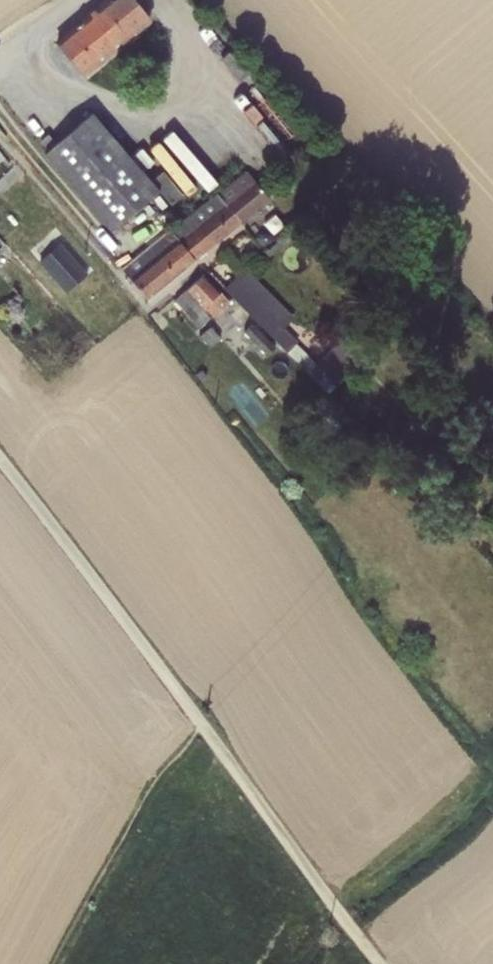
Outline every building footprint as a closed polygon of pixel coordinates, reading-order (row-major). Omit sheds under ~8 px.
[(56,43),(82,76),(151,21),(134,0),(108,0),(56,43)] [(91,112),(43,154),(110,232),(158,191),(151,182),(91,112)] [(246,169),(217,192),(239,221),(267,198),(246,169)] [(163,172),(151,182),(158,191),(171,205),(183,195),(163,172)] [(217,192),(169,228),(195,258),(239,221),(217,192)] [(169,228),(118,269),(145,299),(195,258),(169,228)] [(60,243),(38,261),(66,294),(88,275),(60,243)] [(243,268),(224,288),(328,393),(389,332),(368,312),(315,363),(295,343),(296,342),(284,328),(291,321),(291,319),(290,317),(289,314),(243,268)] [(204,273),(174,299),(199,328),(228,302),(204,273)] [(251,323),(243,331),(266,355),(274,347),(251,323)] [(209,326),(198,336),(209,348),(220,338),(209,326)]
